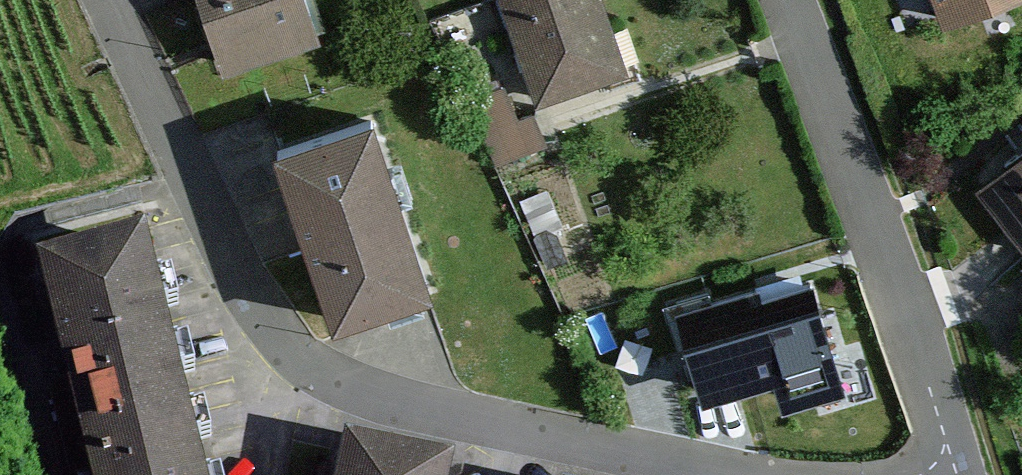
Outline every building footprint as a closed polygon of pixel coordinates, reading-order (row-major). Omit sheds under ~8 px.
[(228,68),(320,34),(308,0),(203,0),(228,68)] [(538,104),(628,73),(603,0),(503,0),(538,104)] [(943,33),(994,17),(1021,5),(1021,0),(930,0),(943,33)] [(375,124),(284,155),(344,333),(436,302),(375,124)] [(982,192),(1021,250),(1021,165),(982,192)] [(35,243),(93,474),(210,474),(146,215),(35,243)] [(763,287),(678,309),(699,391),(785,369),(763,287)] [(345,421),(334,474),(450,474),(456,445),(345,421)]
